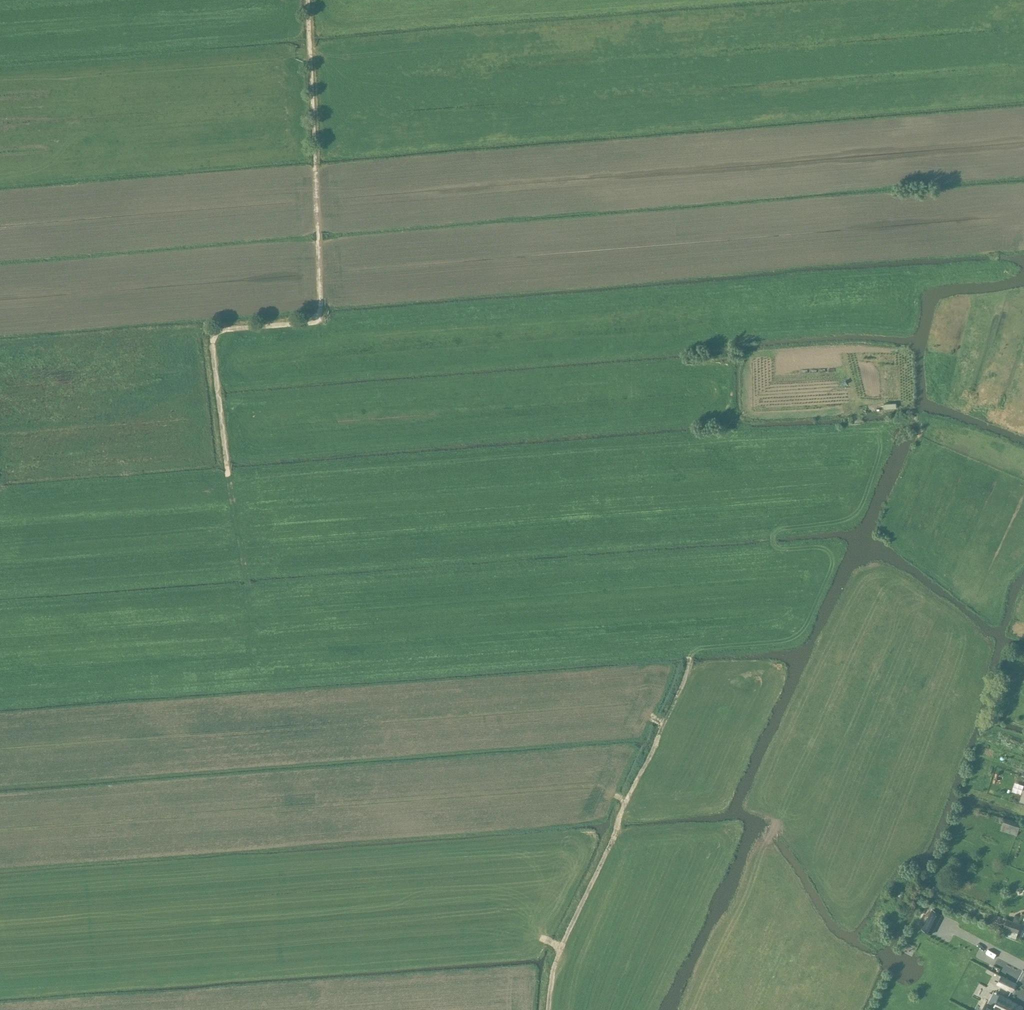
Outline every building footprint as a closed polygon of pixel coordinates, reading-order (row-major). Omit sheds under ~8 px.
[(1002,825),(1019,830),(1021,823),(1005,818),(1002,825)] [(1016,939),(1018,933),(1021,924),(1007,919),(1003,928),(1004,928),(1002,934),(1016,939)] [(926,922),(922,930),(932,934),(935,927),(926,922)] [(997,984),(1013,993),(1017,985),(1001,976),(997,984)] [(985,1009),(1021,1009),(1023,1007),(1000,995),(994,1006),(988,1003),(985,1009)]
